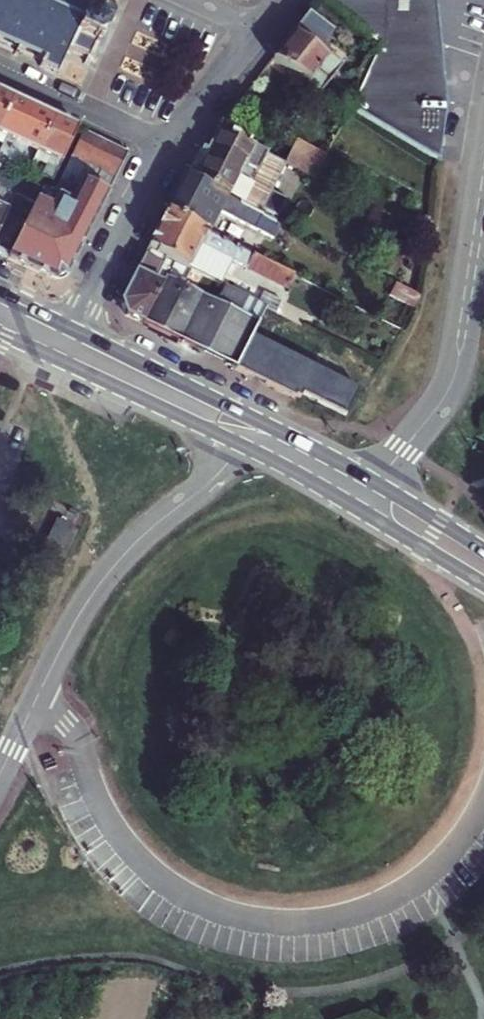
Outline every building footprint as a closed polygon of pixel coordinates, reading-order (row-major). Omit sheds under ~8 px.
[(58,77),(69,53),(87,61),(84,65),(89,67),(91,64),(95,65),(97,60),(93,58),(109,22),(113,25),(115,20),(111,17),(113,13),(108,11),(106,16),(89,8),(92,0),(0,0),(0,49),(13,56),(12,58),(17,60),(20,53),(41,63),(38,68),(58,77)] [(321,1),(378,47),(352,111),(436,164),(445,104),(435,0),(322,0),(321,1)] [(330,32),(309,16),(273,62),(303,83),(301,86),(315,97),(341,63),(320,47),(330,32)] [(179,99),(200,54),(177,42),(155,87),(179,99)] [(12,101),(0,95),(0,126),(12,101)] [(31,110),(12,101),(0,126),(0,140),(3,141),(0,149),(0,160),(6,163),(31,110)] [(25,151),(39,158),(56,121),(31,110),(6,163),(18,168),(25,151)] [(50,163),(43,179),(54,184),(77,132),(56,121),(39,158),(50,163)] [(203,156),(190,180),(242,206),(262,217),(276,224),(287,203),(272,195),(286,168),(282,166),(219,133),(206,158),(203,156)] [(84,135),(61,185),(77,192),(81,183),(106,195),(126,154),(84,135)] [(312,181),(324,158),(294,144),(282,166),(286,168),(312,181)] [(20,169),(18,168),(6,163),(0,177),(0,191),(9,194),(20,169)] [(242,206),(190,180),(184,176),(166,211),(207,233),(219,212),(255,231),(262,217),(242,206)] [(33,202),(24,221),(6,260),(51,282),(66,276),(106,195),(81,183),(77,192),(61,185),(58,192),(73,199),(70,207),(55,201),(50,210),(33,202)] [(24,221),(10,215),(18,199),(9,194),(0,191),(0,257),(6,260),(24,221)] [(207,233),(166,211),(147,247),(188,268),(199,248),(254,276),(261,262),(207,233)] [(276,224),(262,217),(255,231),(252,236),(286,254),(295,234),(276,224)] [(126,318),(142,325),(165,277),(216,303),(224,287),(188,268),(147,247),(119,300),(126,318)] [(261,262),(254,276),(268,283),(275,269),(261,262)] [(268,283),(284,292),(292,278),(275,269),(268,283)] [(198,349),(232,367),(249,333),(262,307),(224,287),(216,303),(165,277),(142,325),(198,349)] [(417,298),(393,286),(387,298),(410,310),(417,298)] [(40,548),(60,560),(80,525),(60,514),(40,548)]
